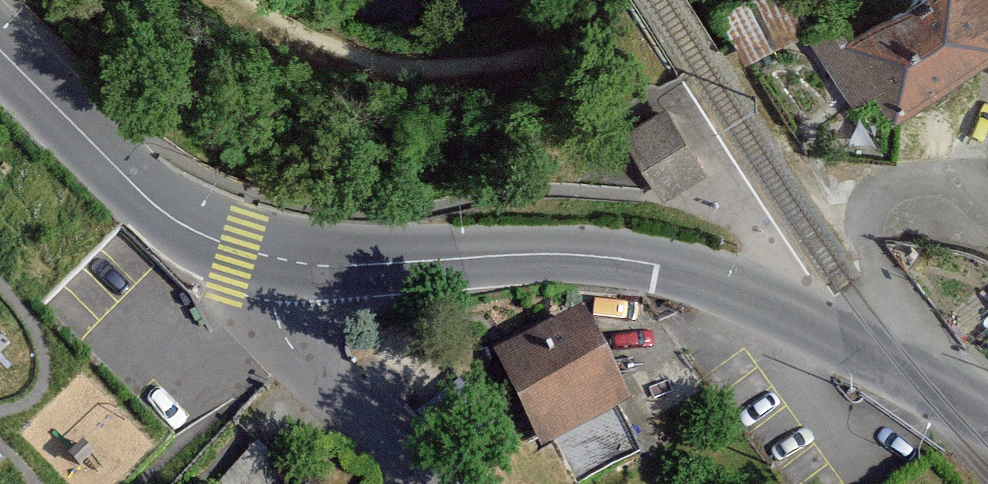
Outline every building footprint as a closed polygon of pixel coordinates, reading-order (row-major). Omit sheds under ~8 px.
[(722,12),(733,34),(748,61),(812,28),(797,0),(745,0),(722,12)] [(987,48),(987,0),(907,0),(825,57),(855,100),(871,89),(890,116),(987,48)] [(706,174),(667,112),(625,138),(664,200),(706,174)] [(627,401),(582,311),(497,354),(542,443),(554,437),(616,406),(627,401)] [(616,406),(554,437),(578,483),(640,453),(616,406)] [(258,443),(219,483),(278,483),(288,473),(258,443)]
